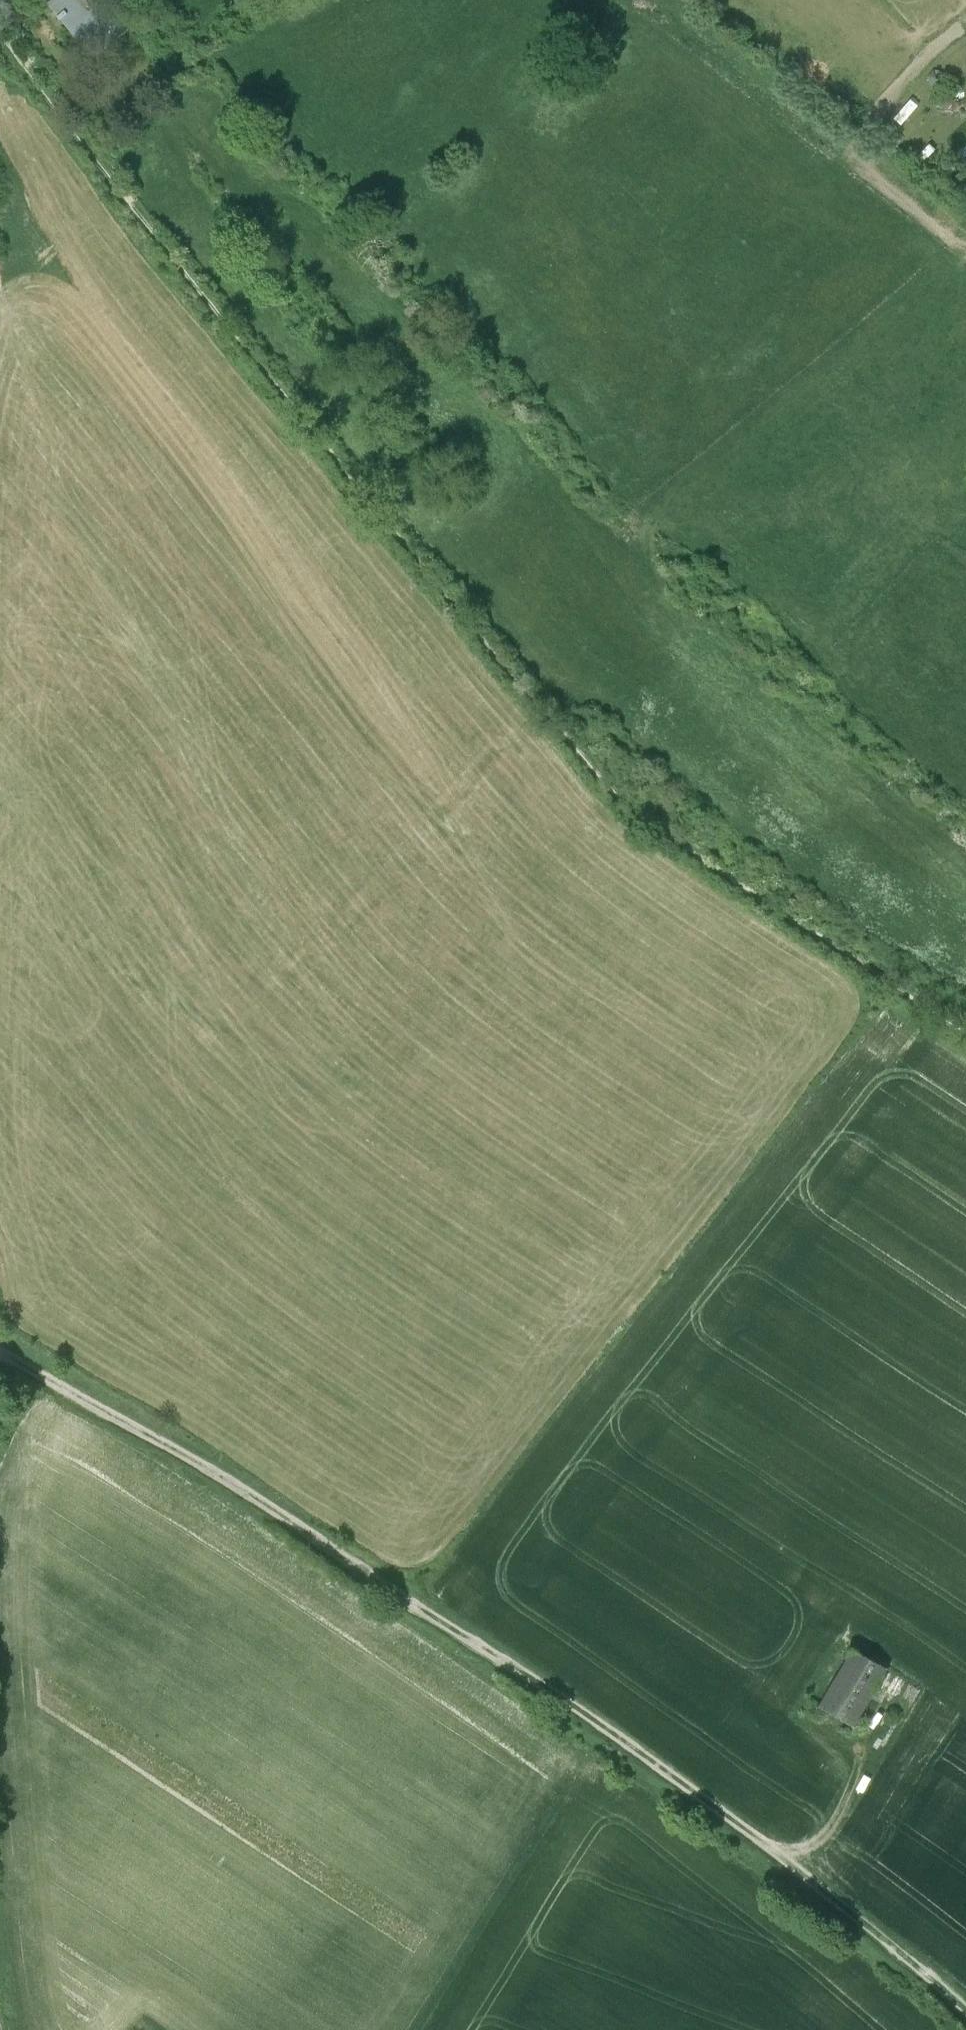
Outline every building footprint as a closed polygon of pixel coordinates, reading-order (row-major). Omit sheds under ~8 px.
[(101,54),(135,26),(126,14),(132,9),(124,0),(56,0),(79,27),(86,21),(107,46),(100,52),(101,54)] [(807,1692),(833,1711),(870,1663),(845,1643),(807,1692)]
